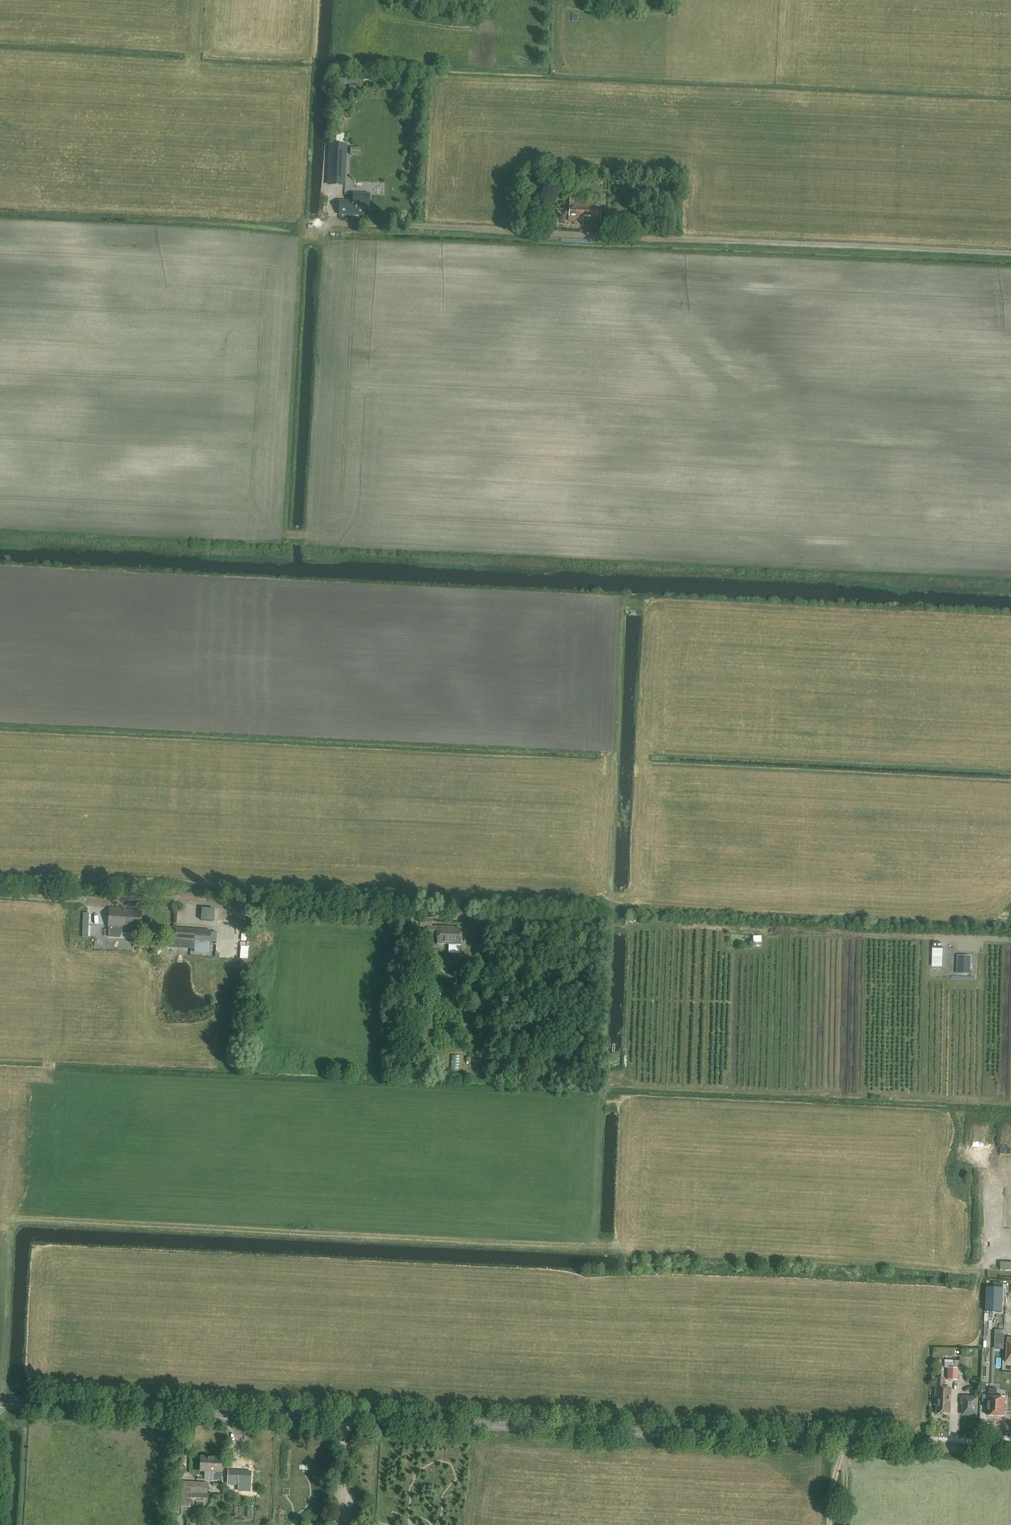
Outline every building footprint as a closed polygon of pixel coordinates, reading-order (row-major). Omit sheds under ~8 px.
[(344,149),(328,148),(326,188),(341,189),(344,149)] [(365,209),(369,209),(369,194),(353,193),(353,202),(339,201),(339,214),(349,215),(349,216),(356,217),(356,215),(364,215),(365,209)] [(599,222),(600,207),(569,204),(567,221),(580,222),(580,221),(599,222)] [(537,207),(536,220),(553,221),(554,209),(537,207)] [(328,229),(329,237),(338,235),(337,228),(328,229)] [(141,928),(141,912),(123,911),(123,910),(108,909),(107,928),(132,929),(132,927),(141,928)] [(417,936),(417,919),(403,919),(402,936),(417,936)] [(419,919),(419,927),(431,928),(432,920),(419,919)] [(437,944),(460,945),(461,930),(448,929),(448,928),(437,928),(427,928),(427,935),(437,936),(437,944)] [(209,944),(210,933),(175,930),(174,941),(209,944)] [(932,965),(943,965),(943,946),(932,946),(932,965)] [(969,973),(970,962),(958,961),(958,973),(969,973)] [(421,970),(421,978),(434,977),(433,969),(421,970)] [(949,1364),(948,1381),(958,1381),(966,1381),(966,1368),(958,1367),(959,1365),(949,1364)] [(983,1383),(991,1383),(992,1368),(984,1368),(983,1383)] [(950,1414),(951,1389),(945,1388),(945,1379),(936,1379),(935,1405),(937,1405),(937,1413),(950,1414)] [(1004,1417),(1005,1398),(996,1398),(997,1389),(989,1389),(989,1397),(988,1416),(1004,1417)] [(977,1398),(964,1397),(964,1398),(962,1398),(961,1404),(964,1404),(963,1415),(976,1415),(977,1398)] [(221,1481),(222,1458),(201,1456),(200,1471),(213,1472),(213,1480),(221,1481)] [(207,1484),(181,1482),(174,1482),(172,1507),(190,1509),(190,1501),(190,1498),(206,1498),(206,1494),(207,1484)] [(180,1517),(171,1517),(170,1524),(180,1524),(180,1517)]
